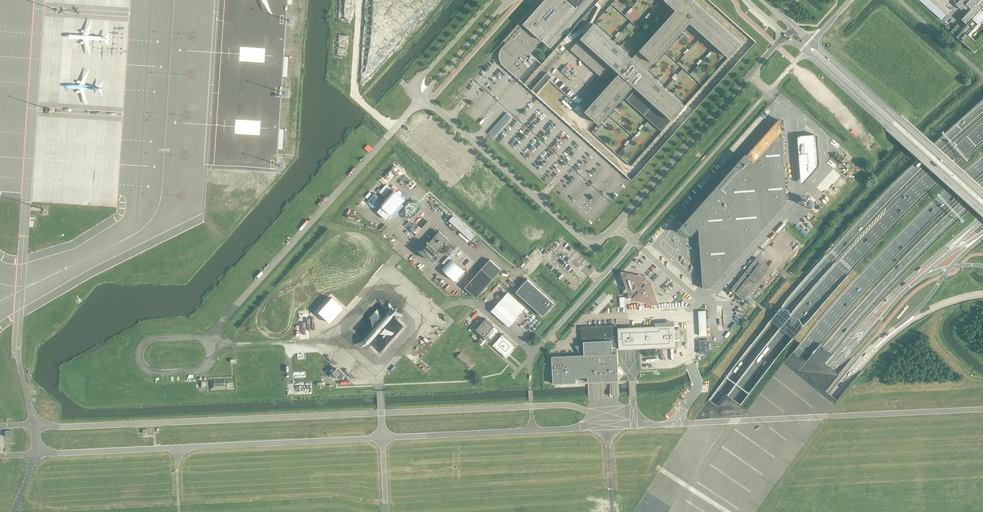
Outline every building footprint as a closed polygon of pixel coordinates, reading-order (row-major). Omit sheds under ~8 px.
[(519,79),(537,59),(531,54),(543,40),(554,50),(563,40),(570,32),(595,5),(597,3),(599,0),(545,0),(541,4),(504,45),(501,49),(499,54),(500,59),(501,63),(504,65),(519,79)] [(585,111),(600,124),(608,114),(624,97),(650,120),(662,131),(686,105),(666,87),(647,70),(664,51),(690,23),(703,34),(729,57),(741,43),(693,0),(664,0),(676,10),(650,38),(633,58),(613,41),(594,24),(584,35),(570,50),(609,84),(585,111)] [(942,21),(947,16),(930,0),(919,0),(942,21)] [(956,4),(962,9),(966,4),(971,8),(969,11),(962,19),(967,24),(963,29),(960,27),(957,24),(954,28),(952,30),(948,26),(947,27),(951,31),(968,47),(969,48),(975,53),(976,51),(982,55),(982,54),(982,53),(977,51),(982,47),(982,46),(976,41),(974,39),(973,38),(972,37),(968,34),(978,23),(973,19),(982,8),(982,9),(982,0),(959,0),(956,4)] [(573,35),(570,32),(563,40),(566,43),(567,43),(568,43),(569,43),(581,34),(582,34),(583,34),(584,35),(594,24),(593,23),(601,8),(601,7),(600,6),(597,3),(595,5),(598,8),(593,17),(590,22),(588,24),(577,31),(573,35)] [(632,15),(639,16),(640,10),(644,11),(644,9),(647,10),(648,6),(639,5),(639,9),(634,8),(632,15)] [(489,133),(495,137),(512,116),(507,112),(489,133)] [(710,288),(787,202),(787,201),(784,154),(781,116),(771,127),(747,155),(745,153),(712,190),(682,225),(678,229),(678,230),(677,231),(677,232),(678,233),(679,235),(680,235),(681,235),(692,235),(697,228),(698,227),(703,288),(710,288)] [(817,168),(814,134),(805,135),(805,138),(797,138),(800,174),(808,173),(808,178),(817,168)] [(402,179),(412,188),(417,183),(407,174),(402,179)] [(393,214),(406,198),(395,190),(397,188),(393,185),(391,187),(386,183),(378,193),(375,191),(368,201),(376,208),(380,204),(382,205),(377,211),(387,219),(392,213),(393,214)] [(453,215),(449,220),(472,240),(470,242),(477,248),(484,240),(458,217),(457,218),(453,215)] [(430,260),(448,239),(439,231),(421,252),(430,260)] [(731,290),(744,300),(746,296),(748,294),(769,267),(756,257),(731,290)] [(465,287),(476,297),(501,270),(490,260),(465,287)] [(452,261),(443,271),(456,282),(465,272),(452,261)] [(628,290),(634,291),(636,288),(640,292),(638,295),(639,300),(652,302),(655,298),(651,286),(646,285),(644,288),(643,287),(640,284),(642,281),(640,276),(628,274),(624,278),(628,290)] [(527,279),(516,292),(543,316),(554,303),(527,279)] [(509,327),(526,308),(508,292),(491,311),(509,327)] [(331,296),(317,311),(329,322),(343,307),(331,296)] [(362,346),(364,346),(367,345),(369,343),(378,333),(383,334),(381,337),(383,338),(386,335),(393,335),(396,333),(383,328),(391,319),(395,314),(402,315),(403,314),(397,311),(400,306),(399,305),(395,308),(391,302),(390,304),(391,311),(387,315),(382,320),(377,313),(378,312),(377,308),(372,312),(372,316),(369,319),(371,321),(373,319),(373,329),(364,339),(362,342),(361,345),(362,346)] [(698,311),(700,335),(707,335),(706,311),(698,311)] [(488,338),(497,328),(487,319),(478,329),(488,338)] [(674,325),(656,326),(644,326),(629,327),(629,324),(581,326),(581,340),(583,340),(594,340),(596,340),(618,339),(618,340),(619,348),(619,349),(620,349),(644,348),(657,348),(657,349),(675,348),(675,347),(676,347),(674,325)] [(505,354),(514,344),(504,335),(495,345),(505,354)] [(617,348),(619,348),(618,340),(618,339),(596,340),(594,340),(583,340),(584,347),(580,347),(580,350),(584,349),(584,355),(552,356),(553,383),(576,382),(576,378),(588,377),(588,382),(618,380),(617,348)] [(699,339),(700,352),(709,352),(708,339),(699,339)] [(455,359),(456,360),(469,371),(476,364),(462,351),(455,359)] [(332,373),(338,378),(342,373),(336,368),(332,373)]
